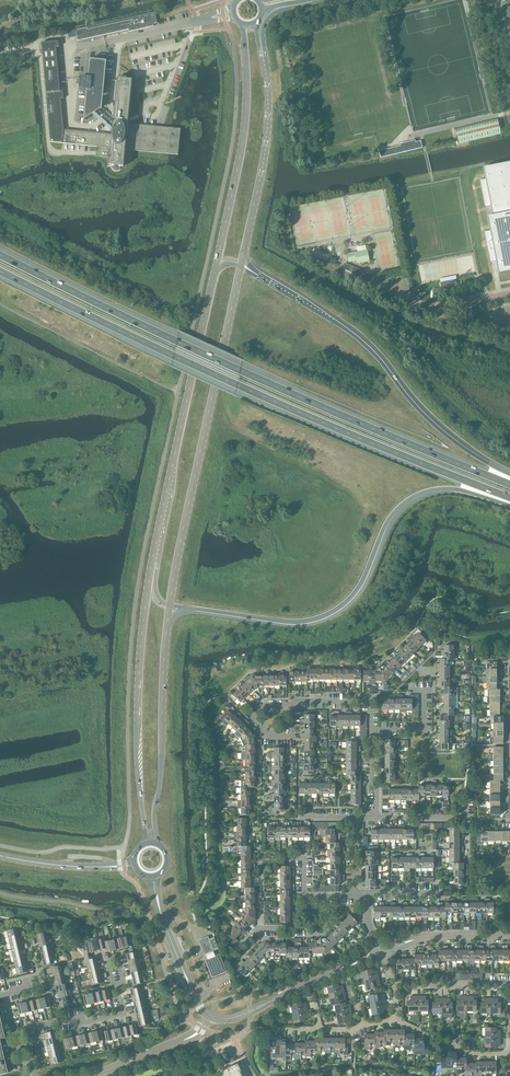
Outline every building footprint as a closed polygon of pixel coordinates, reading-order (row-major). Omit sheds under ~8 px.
[(76,30),(77,36),(78,41),(129,29),(129,31),(129,32),(154,26),(153,24),(157,23),(155,12),(76,30)] [(77,36),(76,30),(68,31),(70,38),(77,36)] [(109,166),(112,166),(112,167),(112,168),(113,169),(113,170),(114,170),(115,171),(116,171),(117,171),(118,171),(119,170),(120,169),(121,168),(121,167),(123,167),(125,150),(178,155),(181,129),(139,125),(128,123),(128,122),(132,121),(131,119),(130,118),(128,119),(132,80),(127,80),(127,79),(126,78),(125,78),(124,78),(123,79),(118,79),(112,134),(63,129),(62,118),(63,118),(62,113),(61,99),(63,99),(62,87),(60,88),(59,84),(60,84),(56,47),(59,47),(58,41),(41,43),(50,142),(111,148),(109,166)] [(87,90),(84,121),(84,120),(93,115),(101,109),(101,110),(102,110),(104,90),(109,90),(110,80),(105,80),(106,61),(90,60),(88,78),(81,77),(79,89),(87,90)] [(422,148),(421,141),(411,143),(411,142),(405,144),(405,145),(379,151),(381,158),(422,148)] [(483,168),(485,179),(480,180),(485,207),(490,206),(492,216),(487,217),(490,231),(484,232),(490,262),(496,261),(498,274),(509,272),(509,163),(483,168)] [(347,254),(348,263),(356,261),(356,264),(369,262),(367,250),(347,254)] [(347,263),(345,269),(361,276),(364,270),(347,263)] [(459,280),(443,283),(444,291),(460,287),(459,280)] [(415,634),(413,637),(422,645),(426,641),(419,633),(416,636),(415,634)] [(412,640),(410,642),(418,649),(422,645),(413,637),(411,638),(412,640)] [(407,643),(405,645),(413,653),(418,649),(410,642),(408,644),(407,643)] [(404,648),(402,650),(409,658),(413,653),(405,645),(403,647),(404,648)] [(398,651),(396,653),(405,662),(409,658),(402,650),(399,653),(398,651)] [(396,656),(393,659),(401,666),(405,662),(396,653),(394,655),(396,656)] [(388,662),(396,670),(401,666),(393,659),(391,661),(390,660),(388,662)] [(487,669),(500,669),(503,669),(503,667),(497,667),(497,662),(494,662),(494,659),(487,659),(487,669)] [(388,662),(386,664),(387,665),(385,667),(392,675),(396,670),(388,662)] [(376,671),(375,682),(382,682),(382,683),(386,683),(389,680),(388,679),(392,675),(385,667),(384,666),(375,670),(375,671),(376,671)] [(248,680),(246,683),(254,691),(263,687),(263,686),(262,686),(262,676),(259,676),(259,671),(257,671),(257,673),(248,676),(247,675),(245,677),(248,680)] [(242,683),(240,685),(249,694),(253,690),(254,691),(246,683),(244,685),(242,683)] [(240,689),(237,691),(245,698),(249,694),(240,685),(238,687),(240,689)] [(245,698),(237,691),(235,693),(234,692),(230,696),(235,701),(237,699),(240,703),(241,702),(242,703),(244,703),(246,702),(246,700),(244,699),(245,698)] [(231,712),(229,714),(226,712),(221,719),(226,726),(228,724),(239,713),(237,711),(234,714),(231,712)] [(300,719),(300,722),(314,722),(316,722),(317,719),(315,718),(314,718),(314,715),(309,715),(309,711),(303,711),(303,715),(305,715),(305,719),(300,719)] [(228,724),(232,728),(240,721),(238,718),(241,715),(239,713),(228,724)] [(232,728),(237,732),(247,722),(245,720),(242,723),(240,721),(232,728)] [(239,738),(240,737),(240,736),(241,736),(248,729),(246,727),(249,723),(247,722),(237,732),(235,734),(239,738)] [(240,737),(243,746),(255,746),(255,742),(259,742),(259,740),(258,740),(254,731),(255,730),(254,729),(251,731),(248,729),(241,736),(240,736),(240,737)] [(314,764),(301,764),(301,767),(305,767),(305,771),(303,771),(303,774),(313,774),(313,771),(314,771),(314,764)] [(284,804),(274,804),(274,808),(270,808),(270,814),(277,814),(277,811),(284,811),(284,804)] [(503,808),(490,808),(490,815),(493,815),(493,818),(499,818),(499,815),(500,815),(500,811),(503,811),(503,808)] [(449,829),(449,836),(463,836),(463,833),(459,833),(459,829),(452,829),(452,827),(447,827),(447,829),(449,829)] [(488,842),(488,828),(485,828),(485,831),(481,831),(481,837),(477,837),(477,843),(479,845),(481,845),(482,843),(482,842),(488,842)] [(240,917),(241,919),(248,926),(251,923),(254,926),(255,925),(254,924),(258,915),(259,915),(259,913),(255,913),(255,908),(246,908),(243,908),(240,917)] [(348,917),(345,920),(352,927),(357,922),(351,915),(350,915),(348,912),(345,914),(348,917)] [(241,919),(236,924),(246,934),(248,932),(245,929),(248,926),(241,919)] [(340,920),(338,922),(347,932),(352,927),(345,920),(343,923),(340,920)] [(339,927),(336,930),(342,937),(347,932),(338,922),(336,924),(339,927)] [(236,924),(232,929),(238,936),(241,933),(244,936),(246,934),(236,924)] [(7,931),(8,937),(18,935),(17,928),(7,931)] [(238,936),(232,929),(227,934),(230,938),(228,940),(234,946),(238,941),(236,938),(238,936)] [(330,930),(328,932),(338,942),(342,937),(336,930),(333,933),(330,930)] [(37,935),(38,941),(48,939),(47,932),(37,935)] [(329,937),(326,940),(333,947),(338,942),(328,932),(326,934),(329,937)] [(8,937),(10,943),(20,941),(18,935),(8,937)] [(130,936),(123,937),(126,947),(133,946),(135,945),(134,942),(131,943),(130,936)] [(123,937),(117,939),(119,949),(126,947),(123,937)] [(202,944),(205,953),(213,950),(213,951),(217,950),(219,949),(214,937),(212,938),(209,939),(208,937),(199,940),(201,945),(202,944)] [(316,942),(316,943),(316,953),(322,953),(322,955),(326,955),(329,952),(328,951),(333,947),(326,940),(325,938),(316,942)] [(38,941),(40,947),(50,945),(48,939),(38,941)] [(104,939),(98,940),(100,950),(106,949),(105,942),(104,939)] [(117,939),(111,940),(113,950),(119,949),(117,939)] [(260,948),(257,950),(264,957),(265,959),(274,955),(274,953),(274,943),(271,943),(271,939),(268,939),(268,940),(259,944),(259,943),(257,945),(260,948)] [(98,940),(92,942),(94,952),(100,950),(98,940)] [(111,940),(105,942),(106,949),(107,952),(113,950),(111,940)] [(10,943),(11,949),(21,947),(20,941),(10,943)] [(94,952),(92,942),(85,943),(87,950),(84,951),(85,954),(89,953),(94,952)] [(40,947),(41,953),(51,951),(50,945),(40,947)] [(11,949),(13,956),(23,953),(21,947),(11,949)] [(127,954),(128,960),(138,958),(136,948),(133,949),(133,952),(130,953),(127,954)] [(208,957),(209,961),(217,958),(214,950),(206,953),(208,957)] [(251,950),(249,952),(259,962),(264,957),(257,950),(254,953),(251,950)] [(41,953),(43,960),(53,957),(51,951),(41,953)] [(250,957),(247,960),(254,967),(259,962),(249,952),(247,954),(250,957)] [(13,956),(14,962),(24,959),(23,953),(13,956)] [(228,972),(221,955),(206,961),(214,978),(228,972)] [(85,957),(88,967),(98,964),(96,958),(92,959),(89,959),(88,956),(85,957)] [(53,957),(43,960),(44,966),(54,963),(53,957)] [(128,960),(130,966),(140,964),(138,958),(128,960)] [(14,962),(16,968),(26,966),(24,959),(14,962)] [(242,960),(240,962),(249,972),(254,967),(247,960),(245,963),(242,960)] [(249,972),(240,962),(238,964),(241,967),(238,970),(244,977),(249,972)] [(88,967),(89,973),(99,970),(98,964),(88,967)] [(130,966),(131,973),(141,970),(140,964),(130,966)] [(51,967),(53,974),(63,971),(61,965),(51,967)] [(26,966),(16,968),(17,974),(27,972),(26,966)] [(364,980),(364,981),(379,978),(377,971),(373,971),(373,969),(363,971),(364,974),(362,975),(364,980)] [(89,973),(90,979),(100,977),(99,970),(89,973)] [(131,973),(132,979),(142,976),(141,970),(131,973)] [(53,974),(54,980),(64,978),(63,971),(53,974)] [(142,976),(132,979),(134,985),(144,983),(142,976)] [(100,977),(90,979),(92,985),(102,983),(100,977)] [(54,980),(56,986),(66,984),(64,978),(54,980)] [(379,978),(364,981),(364,982),(365,988),(367,987),(367,990),(377,989),(376,986),(380,985),(379,978)] [(56,986),(57,992),(67,990),(66,984),(56,986)] [(329,995),(329,996),(344,993),(343,986),(339,986),(338,984),(329,986),(329,989),(328,990),(329,995)] [(131,989),(132,996),(142,993),(141,987),(131,989)] [(57,992),(59,999),(69,996),(67,990),(57,992)] [(108,990),(102,991),(104,1001),(110,1000),(108,990)] [(102,991),(96,992),(98,1002),(104,1001),(102,991)] [(96,992),(89,994),(92,1004),(98,1002),(96,992)] [(132,996),(134,1002),(143,999),(142,993),(132,996)] [(333,1006),(336,1005),(342,1003),(342,1001),(346,1000),(344,993),(329,996),(329,997),(331,1003),(332,1002),(333,1006)] [(92,1004),(89,994),(83,995),(85,1005),(92,1004)] [(370,1005),(370,1006),(385,1002),(384,995),(380,996),(379,994),(370,996),(371,999),(369,999),(370,1005)] [(60,1005),(70,1002),(73,1002),(72,995),(69,996),(59,999),(60,1005)] [(418,1012),(418,996),(411,996),(411,1000),(408,1000),(408,1010),(412,1010),(412,1011),(417,1011),(417,1012),(418,1012)] [(426,996),(418,996),(418,1012),(419,1012),(419,1011),(425,1011),(425,1010),(428,1010),(428,1000),(426,1000),(426,996)] [(466,1012),(466,996),(459,996),(459,1000),(457,1000),(457,1010),(460,1010),(460,1011),(466,1011),(466,1012)] [(466,996),(466,1012),(467,1012),(467,1011),(473,1011),(473,1010),(476,1010),(476,1000),(474,1000),(474,996),(466,996)] [(48,997),(42,998),(44,1008),(51,1007),(48,997)] [(42,998),(36,1000),(38,1010),(44,1008),(42,998)] [(441,1014),(442,1014),(442,998),(435,998),(435,1003),(433,1003),(433,1012),(436,1012),(436,1014),(441,1014)] [(442,998),(442,1014),(443,1014),(449,1014),(449,1012),(452,1012),(452,1003),(450,1003),(450,998),(442,998)] [(490,1014),(491,1014),(491,998),(483,998),(483,1003),(481,1003),(481,1012),(484,1012),(484,1014),(490,1014)] [(491,998),(491,1014),(497,1014),(497,1017),(505,1017),(505,1009),(500,1009),(500,1003),(498,1003),(498,998),(491,998)] [(134,1002),(135,1008),(145,1006),(143,999),(134,1002)] [(36,1000),(30,1001),(32,1011),(38,1010),(36,1000)] [(30,1001),(23,1003),(26,1013),(32,1011),(30,1001)] [(70,1002),(60,1005),(62,1011),(72,1009),(70,1002)] [(292,1013),(293,1014),(308,1010),(306,1003),(302,1004),(301,1002),(292,1004),(293,1007),(291,1007),(292,1013)] [(385,1002),(370,1006),(371,1006),(372,1012),(373,1012),(374,1015),(383,1013),(383,1011),(387,1010),(385,1002)] [(26,1013),(23,1003),(17,1004),(19,1014),(26,1013)] [(336,1014),(336,1015),(351,1011),(350,1004),(346,1005),(345,1003),(342,1003),(336,1005),(337,1008),(335,1008),(336,1014)] [(135,1008),(136,1014),(146,1012),(145,1006),(135,1008)] [(308,1010),(293,1014),(293,1015),(294,1020),(296,1020),(296,1023),(305,1021),(305,1019),(309,1018),(308,1010)] [(351,1011),(336,1015),(337,1015),(338,1021),(339,1021),(340,1024),(349,1022),(349,1020),(353,1019),(351,1011)] [(136,1014),(138,1020),(148,1018),(146,1012),(136,1014)] [(148,1018),(138,1020),(139,1027),(149,1024),(148,1018)] [(136,1024),(129,1026),(132,1036),(138,1034),(136,1024)] [(91,1033),(88,1033),(90,1043),(97,1042),(93,1025),(92,1026),(92,1027),(90,1027),(91,1033)] [(96,1025),(93,1025),(97,1042),(103,1040),(101,1030),(97,1031),(96,1025)] [(129,1026),(123,1027),(125,1037),(132,1036),(129,1026)] [(84,1027),(80,1028),(84,1045),(90,1043),(88,1033),(85,1034),(84,1027)] [(123,1027),(117,1029),(119,1039),(125,1037),(123,1027)] [(79,1036),(76,1036),(78,1046),(84,1045),(80,1028),(80,1030),(78,1030),(79,1036)] [(485,1037),(485,1038),(500,1038),(500,1030),(496,1030),(496,1028),(487,1028),(487,1031),(485,1031),(485,1037)] [(117,1029),(111,1030),(113,1040),(119,1039),(117,1029)] [(71,1030),(68,1031),(72,1048),(78,1046),(76,1036),(73,1037),(71,1030)] [(113,1040),(111,1030),(104,1032),(107,1042),(113,1040)] [(394,1040),(394,1031),(390,1031),(390,1030),(385,1030),(384,1030),(384,1033),(384,1043),(384,1045),(385,1045),(390,1045),(390,1040),(394,1040)] [(404,1040),(404,1034),(404,1031),(400,1031),(400,1030),(395,1030),(394,1030),(394,1031),(394,1040),(394,1045),(395,1045),(400,1045),(400,1040),(404,1040)] [(44,1033),(46,1040),(56,1037),(54,1031),(44,1033)] [(72,1048),(68,1031),(67,1031),(67,1033),(65,1033),(66,1038),(63,1039),(66,1049),(72,1048)] [(384,1043),(384,1033),(380,1033),(380,1032),(375,1032),(375,1035),(375,1045),(375,1048),(376,1048),(380,1048),(380,1043),(384,1043)] [(375,1045),(375,1035),(370,1035),(370,1034),(365,1034),(365,1040),(362,1040),(362,1038),(362,1049),(362,1047),(365,1047),(365,1050),(370,1050),(370,1045),(375,1045)] [(410,1045),(414,1045),(414,1039),(414,1035),(410,1035),(410,1034),(404,1034),(404,1040),(404,1050),(405,1050),(410,1050),(410,1045)] [(46,1040),(47,1046),(57,1043),(56,1037),(46,1040)] [(315,1038),(315,1042),(315,1052),(315,1054),(316,1054),(321,1054),(321,1051),(325,1051),(325,1049),(325,1039),(325,1038),(315,1038)] [(335,1038),(325,1038),(325,1039),(325,1049),(325,1051),(325,1054),(326,1054),(331,1054),(331,1049),(335,1049),(335,1040),(335,1038)] [(345,1038),(335,1038),(335,1040),(335,1049),(335,1055),(336,1055),(336,1054),(340,1054),(340,1049),(345,1049),(345,1054),(348,1054),(348,1042),(345,1042),(345,1038)] [(500,1038),(485,1038),(485,1039),(485,1044),(487,1044),(487,1048),(496,1048),(496,1045),(500,1045),(500,1038)] [(414,1054),(415,1054),(428,1054),(428,1048),(424,1048),(424,1040),(419,1040),(419,1039),(414,1039),(414,1045),(414,1054)] [(281,1056),(286,1056),(286,1050),(286,1044),(286,1041),(281,1041),(281,1040),(276,1040),(276,1047),(272,1047),(272,1055),(276,1055),(281,1055),(281,1056)] [(305,1041),(305,1044),(306,1044),(306,1054),(305,1054),(305,1056),(306,1056),(311,1056),(311,1051),(315,1052),(315,1042),(311,1042),(311,1041),(305,1041)] [(47,1046),(48,1052),(58,1050),(57,1043),(47,1046)] [(296,1055),(295,1055),(295,1059),(296,1059),(301,1059),(301,1054),(305,1054),(306,1054),(306,1044),(305,1044),(301,1044),(301,1043),(295,1043),(295,1046),(296,1046),(296,1055)] [(8,1073),(8,1072),(7,1073),(0,1044),(0,1075),(8,1073)] [(286,1050),(286,1056),(286,1060),(291,1060),(291,1055),(295,1055),(296,1055),(296,1046),(295,1046),(291,1046),(291,1044),(286,1044),(286,1050)] [(48,1052),(50,1058),(60,1056),(58,1050),(48,1052)] [(457,1058),(457,1054),(452,1054),(452,1053),(446,1053),(446,1058),(441,1058),(441,1068),(446,1068),(452,1068),(452,1065),(456,1065),(457,1058)] [(60,1056),(50,1058),(51,1065),(61,1062),(60,1056)] [(462,1068),(466,1068),(466,1064),(467,1064),(467,1059),(462,1059),(462,1058),(457,1058),(456,1065),(456,1073),(457,1073),(462,1073),(462,1068)] [(476,1074),(476,1075),(482,1075),(482,1072),(486,1072),(486,1063),(481,1063),(481,1062),(476,1062),(476,1065),(476,1074)] [(486,1063),(486,1072),(486,1075),(491,1075),(491,1072),(496,1072),(496,1063),(491,1063),(491,1062),(486,1062),(486,1063)] [(223,1071),(225,1075),(236,1075),(235,1074),(241,1071),(238,1064),(227,1068),(227,1069),(223,1071)] [(472,1074),(476,1074),(476,1065),(472,1065),(472,1064),(467,1064),(466,1064),(466,1068),(466,1075),(472,1075),(472,1074)]
